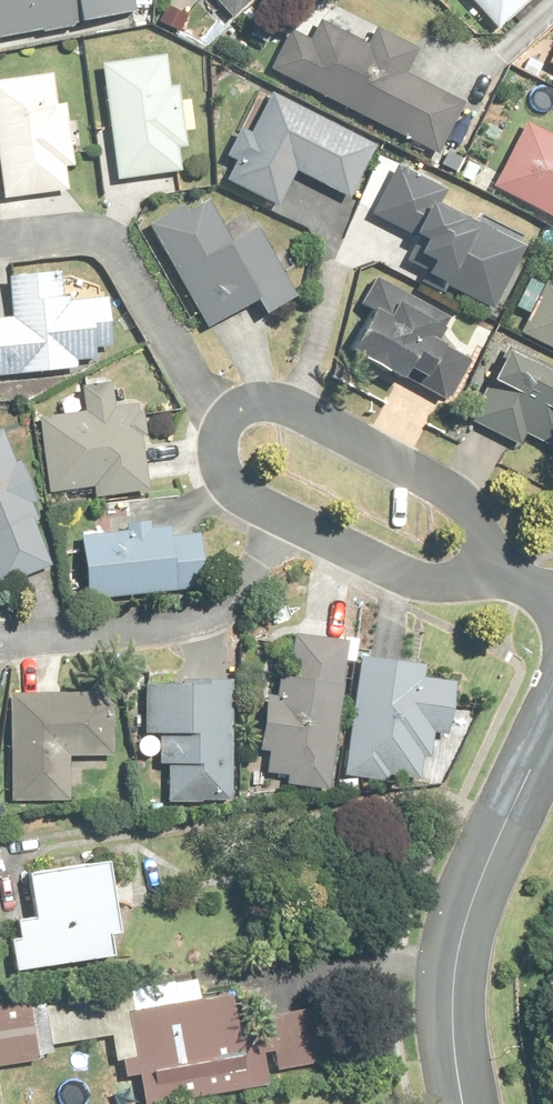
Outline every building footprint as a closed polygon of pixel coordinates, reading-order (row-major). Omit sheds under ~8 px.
[(139,11),(137,0),(0,0),(0,38),(139,11)] [(235,17),(253,0),(218,0),(235,17)] [(495,28),(529,0),(471,0),(495,28)] [(371,45),(323,20),(313,38),(293,28),(272,68),(440,154),(465,104),(408,75),(420,52),(378,30),(371,45)] [(187,144),(181,87),(171,88),(167,54),(106,61),(120,177),(181,170),(178,145),(187,144)] [(69,105),(58,106),(54,72),(0,80),(0,150),(7,197),(70,188),(66,163),(77,162),(69,105)] [(380,145),(273,91),(252,133),(245,129),(231,157),(238,161),(230,178),(282,204),(297,173),(352,201),(380,145)] [(527,124),(496,186),(552,215),(552,137),(527,124)] [(498,309),(532,239),(485,215),(481,222),(442,203),(448,191),(399,166),(376,212),(431,239),(424,254),(439,262),(432,277),(498,309)] [(187,205),(153,224),(211,329),(262,300),(270,314),(298,298),(260,229),(234,244),(210,201),(191,212),(187,205)] [(63,299),(62,273),(12,275),(14,318),(0,319),(0,373),(81,370),(80,361),(98,360),(97,347),(115,346),(113,297),(63,299)] [(373,312),(354,346),(450,400),(475,354),(447,338),(458,318),(380,274),(362,306),(373,312)] [(549,281),(524,331),(552,345),(552,283),(549,281)] [(477,422),(520,442),(524,433),(552,447),(552,368),(513,348),(477,422)] [(85,387),(85,398),(64,398),(65,416),(45,417),(49,490),(96,488),(97,498),(150,495),(146,403),(113,405),(113,386),(85,387)] [(3,585),(53,565),(36,522),(39,520),(32,502),(39,499),(24,461),(17,464),(4,429),(0,431),(0,576),(3,585)] [(150,524),(131,524),(131,531),(87,533),(89,596),(207,591),(204,533),(173,534),(173,530),(151,531),(150,524)] [(349,639),(296,633),(292,676),(283,675),(281,697),(268,696),(263,751),(275,752),(273,773),(290,775),(290,783),(335,788),(349,639)] [(434,740),(456,723),(458,681),(427,679),(428,665),(401,664),(401,658),(361,655),(354,776),(421,780),(423,758),(433,759),(434,740)] [(234,678),(147,678),(147,733),(162,733),(162,764),(171,764),(171,801),(235,801),(234,678)] [(116,757),(117,692),(13,691),(12,800),(72,800),(73,757),(116,757)] [(21,971),(111,955),(108,936),(123,933),(111,862),(32,876),(40,920),(20,924),(23,939),(15,940),(21,971)] [(278,1052),(273,1024),(259,1026),(253,991),(202,999),(199,981),(49,1006),(56,1046),(115,1036),(118,1058),(125,1057),(128,1078),(143,1075),(147,1103),(155,1103),(269,1085),(264,1054),(278,1052)] [(38,1059),(32,1004),(0,1007),(0,1064),(38,1059)] [(12,1071),(14,1091),(46,1087),(43,1067),(12,1071)]
